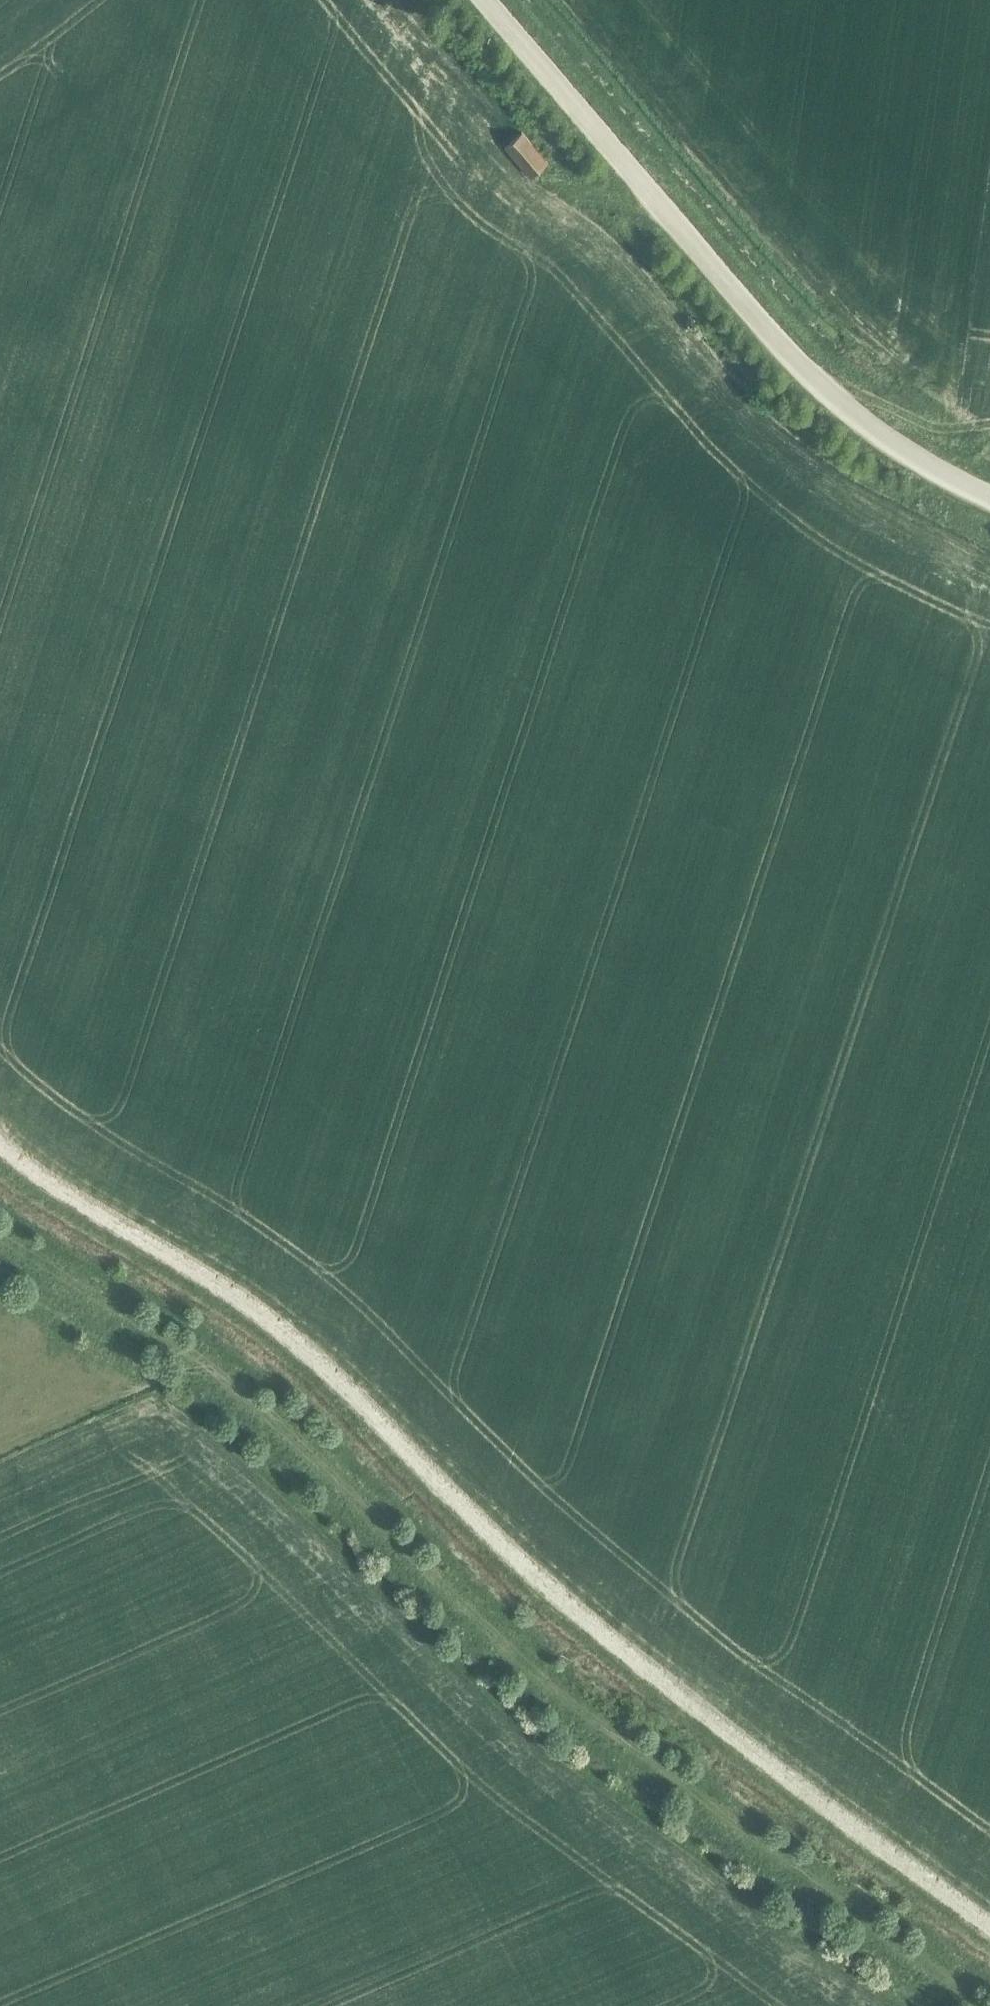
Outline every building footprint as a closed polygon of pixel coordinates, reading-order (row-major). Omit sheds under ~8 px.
[(532,175),(549,162),(523,131),(506,144),(532,175)]
